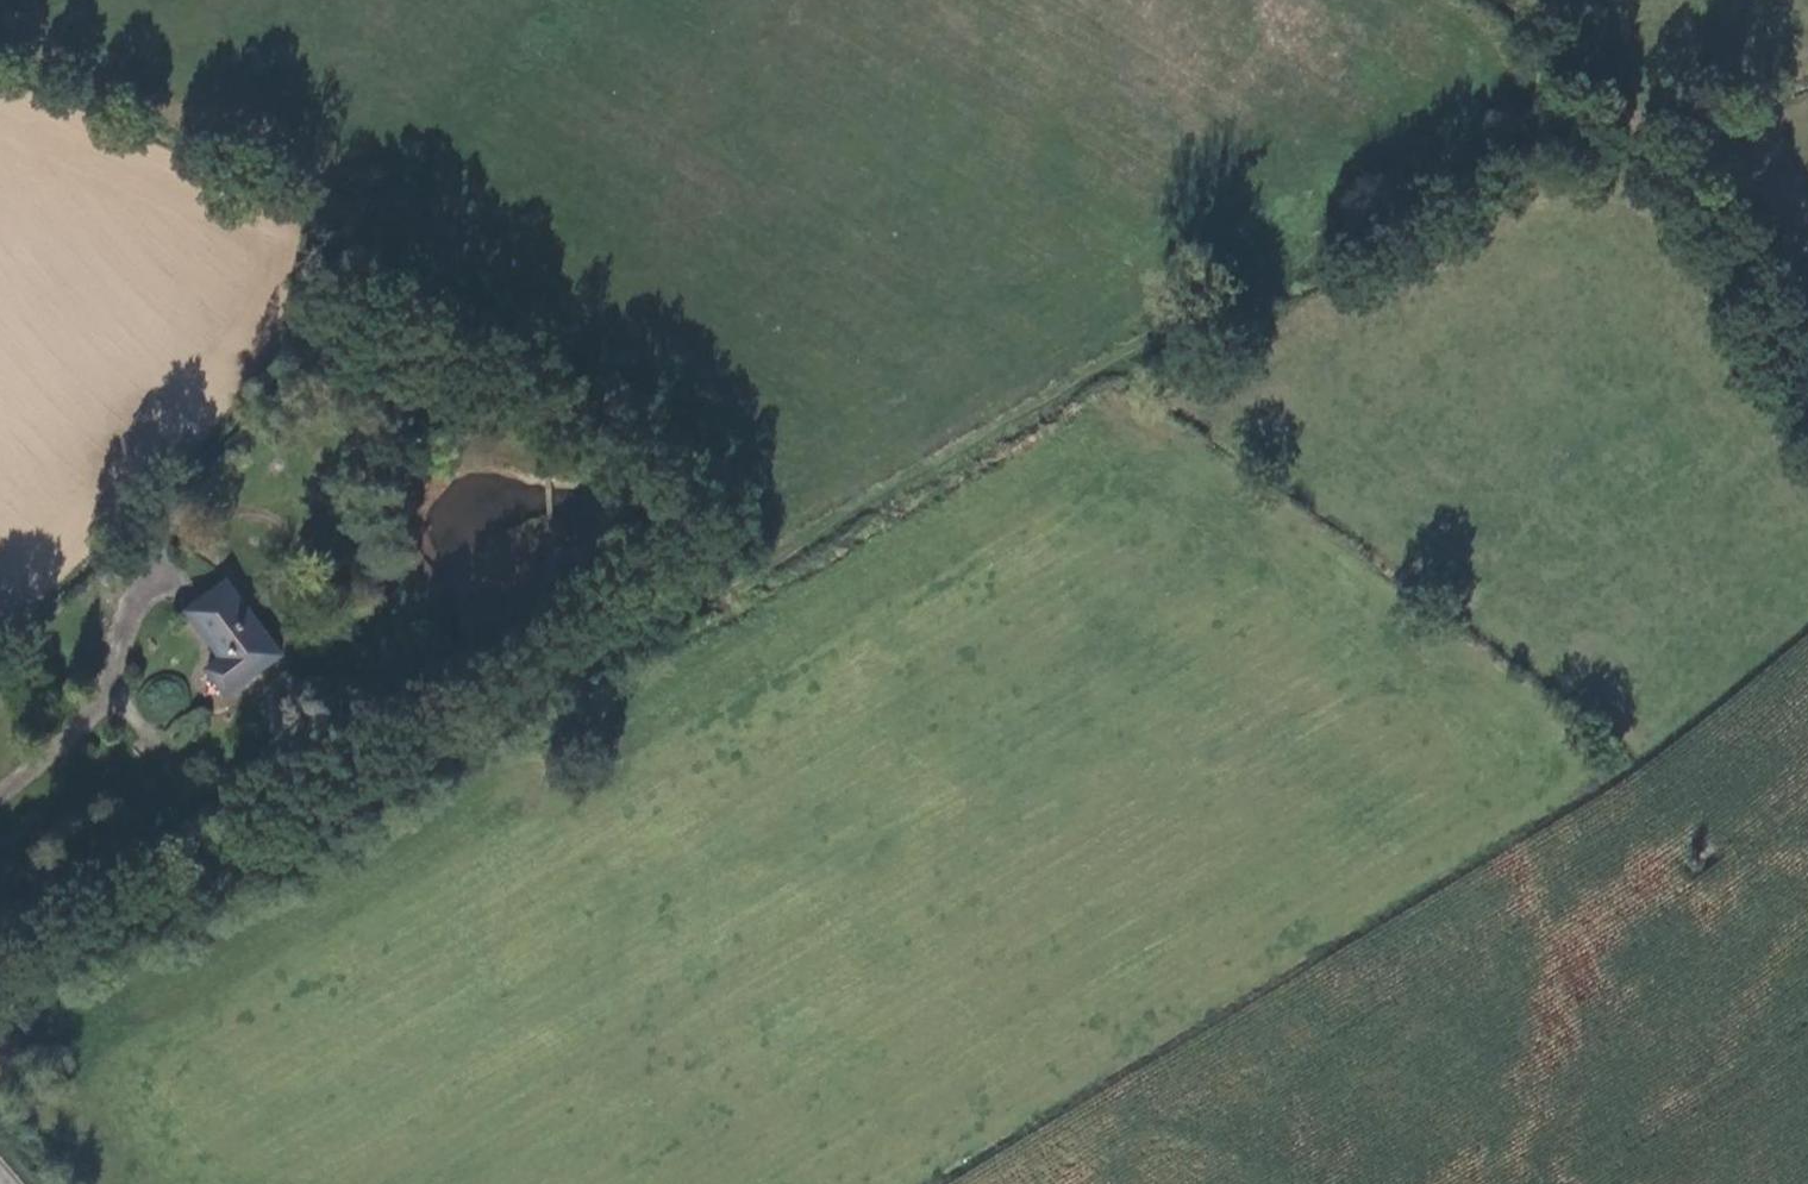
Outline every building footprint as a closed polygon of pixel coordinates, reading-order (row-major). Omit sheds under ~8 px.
[(222,659),(209,670),(229,698),(281,655),(225,580),(188,611),(222,659)]
